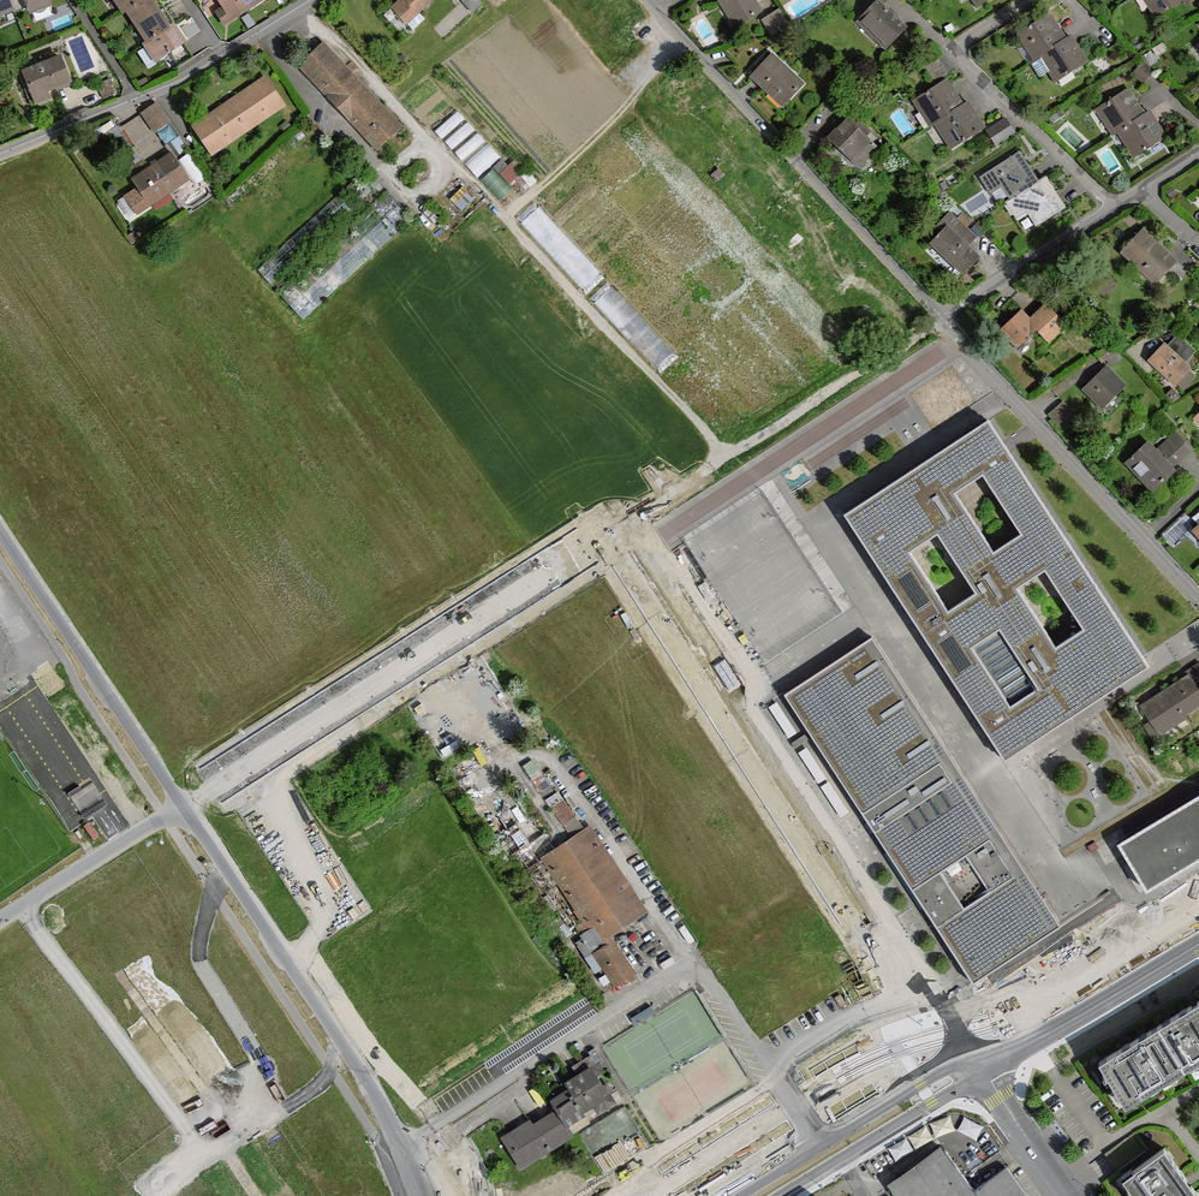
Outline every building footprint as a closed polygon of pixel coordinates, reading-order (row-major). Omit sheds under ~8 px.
[(12,8),(9,0),(0,0),(0,13),(12,8)] [(30,12),(50,3),(49,0),(26,0),(30,12)] [(123,11),(127,9),(140,0),(116,0),(123,11)] [(160,0),(140,0),(127,9),(138,25),(165,7),(160,0)] [(241,0),(219,0),(224,8),(221,10),(229,21),(247,9),(241,0)] [(247,9),(260,0),(241,0),(247,9)] [(432,0),(395,0),(390,5),(407,23),(432,0)] [(756,0),(720,0),(726,10),(730,8),(740,23),(761,8),(756,0)] [(1156,17),(1182,0),(1146,0),(1156,17)] [(878,1),(861,19),(888,45),(905,27),(878,1)] [(175,24),(165,7),(138,25),(148,42),(175,24)] [(780,10),(764,19),(773,35),(790,25),(780,10)] [(420,11),(409,22),(416,29),(426,18),(420,11)] [(1018,34),(1034,59),(1065,39),(1058,29),(1049,14),(1018,34)] [(186,40),(175,24),(148,42),(145,44),(156,60),(168,52),(184,41),(186,40)] [(1065,39),(1034,59),(1030,62),(1040,77),(1049,71),(1056,81),(1087,61),(1078,49),(1070,36),(1065,39)] [(405,124),(325,39),(298,64),(378,149),(405,124)] [(194,57),(184,41),(168,52),(179,67),(194,57)] [(146,47),(141,50),(149,63),(154,60),(146,47)] [(803,84),(773,55),(753,76),(770,92),(773,89),(786,101),(803,84)] [(37,67),(24,71),(36,102),(49,97),(46,90),(69,81),(60,57),(37,67)] [(948,73),(939,58),(923,68),(933,83),(948,73)] [(31,104),(36,102),(24,71),(37,67),(35,61),(17,69),(31,104)] [(1132,72),(1139,79),(1143,83),(1154,72),(1142,61),(1132,72)] [(213,156),(289,104),(267,72),(191,125),(213,156)] [(110,79),(97,85),(104,98),(117,92),(110,79)] [(946,80),(915,100),(931,125),(937,121),(962,105),(948,83),(946,80)] [(1144,115),(1127,89),(1097,109),(1113,135),(1118,131),(1144,115)] [(962,105),(937,121),(953,147),(984,128),(981,124),(967,102),(962,105)] [(156,104),(143,113),(155,130),(168,121),(156,104)] [(1149,112),(1144,115),(1118,131),(1134,156),(1165,137),(1159,128),(1149,112)] [(847,119),(829,138),(853,160),(870,141),(865,136),(869,131),(856,119),(851,124),(847,119)] [(1006,119),(987,131),(996,144),(1015,132),(1006,119)] [(877,147),(870,141),(853,160),(859,166),(877,147)] [(481,176),(503,156),(491,143),(469,163),(481,176)] [(139,187),(128,195),(138,212),(188,179),(171,154),(134,179),(139,187)] [(1016,155),(982,177),(989,189),(1002,181),(1013,198),(1038,182),(1029,167),(1025,170),(1016,155)] [(498,192),(525,172),(513,157),(486,177),(498,192)] [(1038,182),(1013,198),(1007,202),(1015,214),(1027,206),(1039,223),(1064,207),(1055,192),(1051,194),(1042,179),(1038,182)] [(135,214),(139,221),(159,211),(154,203),(135,214)] [(946,227),(966,246),(974,237),(950,214),(938,226),(943,231),(946,227)] [(978,257),(966,246),(946,227),(943,231),(932,243),(963,273),(978,257)] [(1176,261),(1143,230),(1123,252),(1142,270),(1145,267),(1159,280),(1176,261)] [(140,241),(135,232),(127,237),(132,245),(140,241)] [(1030,320),(1038,329),(1049,340),(1065,325),(1046,305),(1030,320)] [(996,313),(990,307),(977,319),(983,325),(996,313)] [(1021,311),(1002,330),(1018,347),(1038,329),(1030,320),(1021,311)] [(1165,346),(1151,360),(1174,382),(1188,368),(1184,364),(1196,351),(1178,334),(1166,347),(1165,346)] [(1111,344),(1096,354),(1102,362),(1117,352),(1111,344)] [(1197,376),(1188,368),(1174,382),(1184,390),(1197,376)] [(1106,369),(1086,389),(1102,405),(1123,385),(1106,369)] [(1173,389),(1167,395),(1173,402),(1179,396),(1173,389)] [(1063,403),(1050,414),(1063,428),(1075,416),(1063,403)] [(847,515),(1008,762),(1153,668),(992,421),(847,515)] [(1176,433),(1156,451),(1162,459),(1165,456),(1172,463),(1189,447),(1176,433)] [(1148,443),(1127,463),(1157,494),(1178,474),(1162,459),(1156,451),(1148,443)] [(1096,452),(1093,446),(1086,450),(1089,456),(1096,452)] [(875,639),(788,696),(977,986),(1064,929),(875,639)] [(1144,706),(1154,722),(1147,726),(1154,738),(1161,733),(1162,735),(1188,719),(1187,717),(1198,709),(1198,666),(1189,672),(1192,676),(1144,706)] [(1149,891),(1198,860),(1198,797),(1121,844),(1149,891)] [(637,971),(613,929),(647,910),(597,820),(541,852),(559,884),(548,891),(563,918),(575,911),(580,921),(569,926),(605,989),(637,971)] [(1096,1059),(1123,1103),(1198,1057),(1198,997),(1096,1059)] [(501,1134),(520,1166),(576,1134),(569,1123),(585,1114),(586,1117),(618,1098),(607,1080),(602,1083),(589,1062),(564,1076),(568,1084),(548,1095),(553,1104),(501,1134)] [(966,1115),(960,1127),(979,1137),(986,1124),(966,1115)] [(1157,1150),(1144,1133),(1111,1157),(1123,1174),(1157,1150)] [(1120,1178),(1133,1195),(1197,1195),(1162,1148),(1120,1178)] [(977,1192),(945,1149),(893,1187),(899,1195),(980,1195),(977,1192)] [(980,1195),(1029,1195),(1009,1168),(977,1192),(980,1195)]
